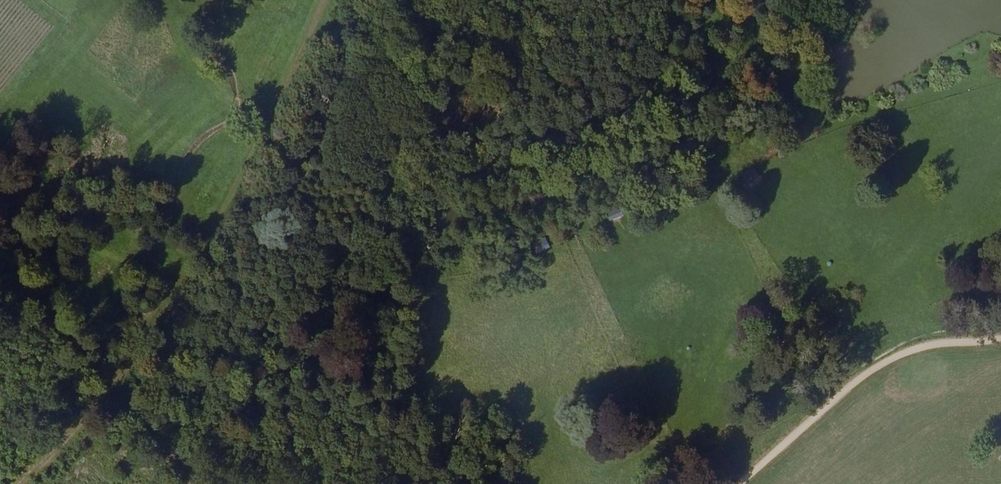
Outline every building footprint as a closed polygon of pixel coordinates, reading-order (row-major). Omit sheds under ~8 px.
[(607,221),(623,217),(620,206),(604,210),(607,221)]
